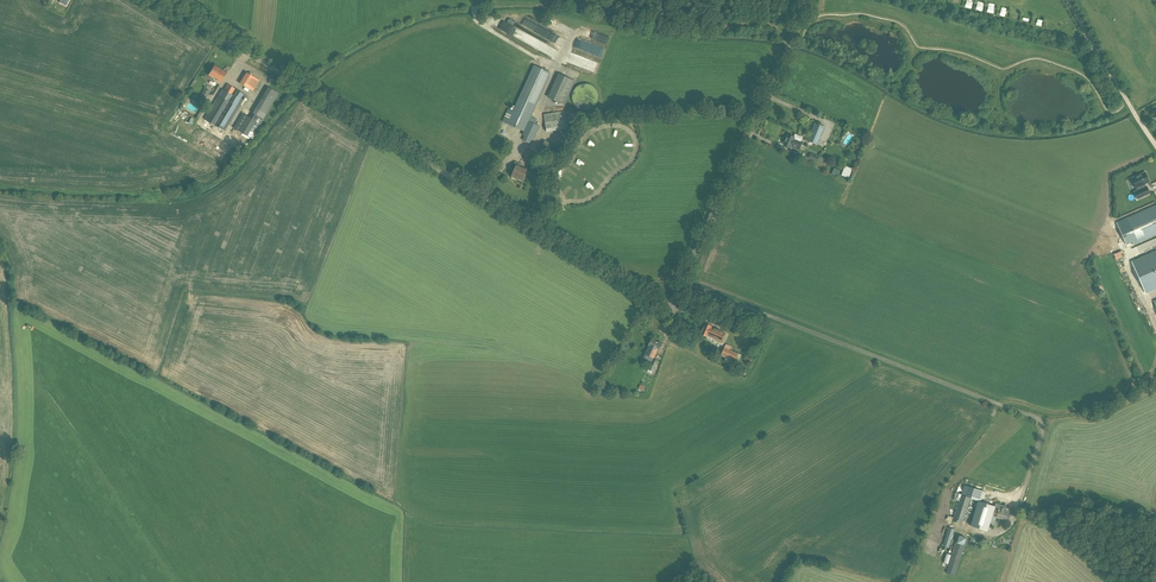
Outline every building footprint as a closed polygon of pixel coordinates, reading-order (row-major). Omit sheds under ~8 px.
[(519,36),(522,30),(497,18),(494,24),(519,36)] [(595,39),(597,32),(581,28),(579,35),(595,39)] [(588,60),(585,69),(593,72),(595,62),(588,60)] [(535,65),(514,111),(508,109),(502,121),(525,131),(551,73),(535,65)] [(209,75),(221,82),(226,73),(214,66),(209,75)] [(239,83),(253,91),(260,80),(246,72),(239,83)] [(559,74),(548,97),(565,105),(575,81),(559,74)] [(204,119),(225,131),(246,96),(227,84),(220,97),(218,95),(204,119)] [(268,87),(250,118),(243,113),(233,128),(247,136),(259,117),(263,119),(278,93),(268,87)] [(205,89),(199,98),(197,102),(203,105),(210,92),(205,89)] [(544,114),(547,133),(568,129),(565,111),(544,114)] [(540,126),(529,121),(523,135),(525,136),(523,140),(529,143),(531,139),(533,140),(540,126)] [(816,124),(808,141),(817,145),(825,128),(816,124)] [(790,146),(799,150),(803,142),(801,141),(803,137),(796,134),(794,137),(789,135),(784,145),(790,147),(790,146)] [(541,148),(548,151),(550,145),(544,142),(541,148)] [(547,154),(560,160),(564,151),(551,145),(547,154)] [(530,163),(532,158),(533,156),(526,153),(523,160),(530,163)] [(518,178),(523,181),(527,170),(520,167),(521,164),(515,162),(512,169),(515,170),(512,177),(517,180),(518,178)] [(1145,172),(1136,176),(1132,178),(1132,179),(1132,180),(1136,188),(1137,187),(1138,190),(1134,192),(1137,199),(1150,193),(1147,186),(1145,187),(1143,184),(1149,182),(1145,172)] [(1128,219),(1117,224),(1126,244),(1132,241),(1134,244),(1155,234),(1155,207),(1128,219)] [(1139,250),(1155,243),(1155,241),(1154,237),(1137,244),(1139,250)] [(1155,289),(1155,251),(1132,262),(1146,293),(1155,289)] [(707,336),(722,342),(726,333),(711,327),(712,326),(706,324),(701,334),(707,337),(707,336)] [(658,350),(659,350),(662,344),(652,339),(649,345),(645,354),(654,358),(658,350)] [(727,344),(725,348),(721,356),(726,358),(724,360),(731,363),(732,361),(738,363),(742,355),(729,350),(731,346),(727,344)] [(654,358),(648,369),(653,372),(659,361),(654,358)] [(985,492),(965,486),(953,521),(962,524),(971,498),(979,500),(971,526),(988,531),(994,513),(998,515),(997,517),(1007,520),(1010,512),(1004,511),(1005,507),(996,504),(995,507),(981,502),(985,492)] [(943,546),(950,548),(956,529),(949,528),(943,546)] [(958,535),(947,571),(956,573),(967,538),(958,535)]
